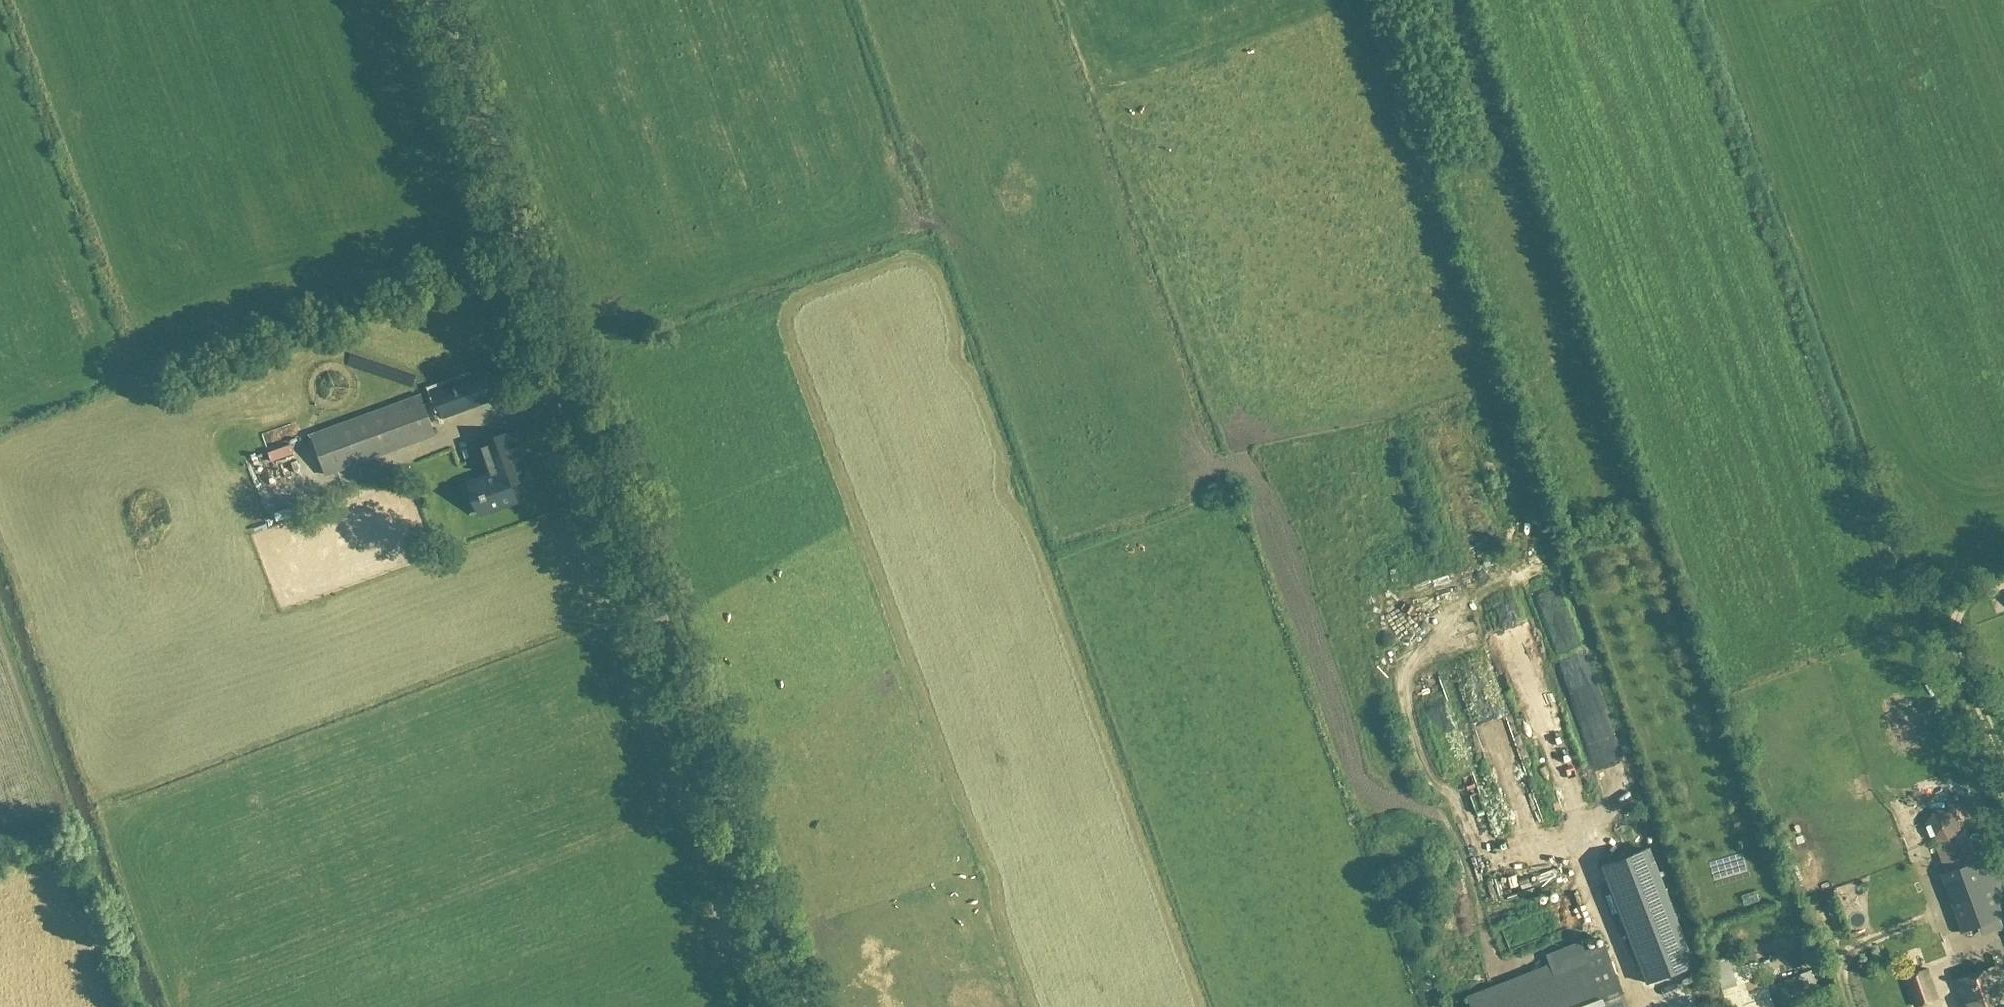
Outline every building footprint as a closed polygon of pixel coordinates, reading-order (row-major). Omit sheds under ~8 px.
[(470,378),(431,392),(440,419),(479,405),(470,378)] [(308,436),(324,477),(432,437),(417,397),(308,436)] [(520,455),(512,432),(479,444),(480,446),(487,444),(496,471),(489,474),(490,475),(467,483),(467,485),(476,482),(486,509),(477,512),(478,514),(516,500),(515,499),(513,500),(508,483),(525,477),(517,456),(520,455)] [(286,465),(271,473),(276,483),(292,475),(286,465)] [(1893,702),(1897,720),(1909,718),(1905,699),(1893,702)] [(1950,842),(1960,830),(1954,814),(1934,810),(1923,824),(1931,843),(1945,844),(1948,844),(1950,842)] [(1962,932),(1998,918),(2003,935),(2003,902),(1987,858),(1978,862),(1971,844),(1970,845),(1966,835),(1950,842),(1948,844),(1945,844),(1935,848),(1940,862),(1938,862),(1943,876),(1940,877),(1962,932)] [(1599,867),(1644,983),(1693,965),(1648,848),(1599,867)] [(1467,998),(1470,1006),(1626,1006),(1603,945),(1467,998)] [(1753,960),(1744,965),(1738,952),(1716,962),(1728,986),(1759,971),(1753,960)] [(2003,1000),(2003,986),(1998,968),(1955,982),(1963,1006),(1985,1006),(2003,1000)] [(1904,978),(1914,1006),(1918,1006),(1935,1001),(1925,971),(1904,978)] [(1751,982),(1754,997),(1764,996),(1766,1006),(1775,1006),(1770,978),(1751,982)] [(1746,992),(1723,1000),(1726,1006),(1751,1006),(1746,992)]
